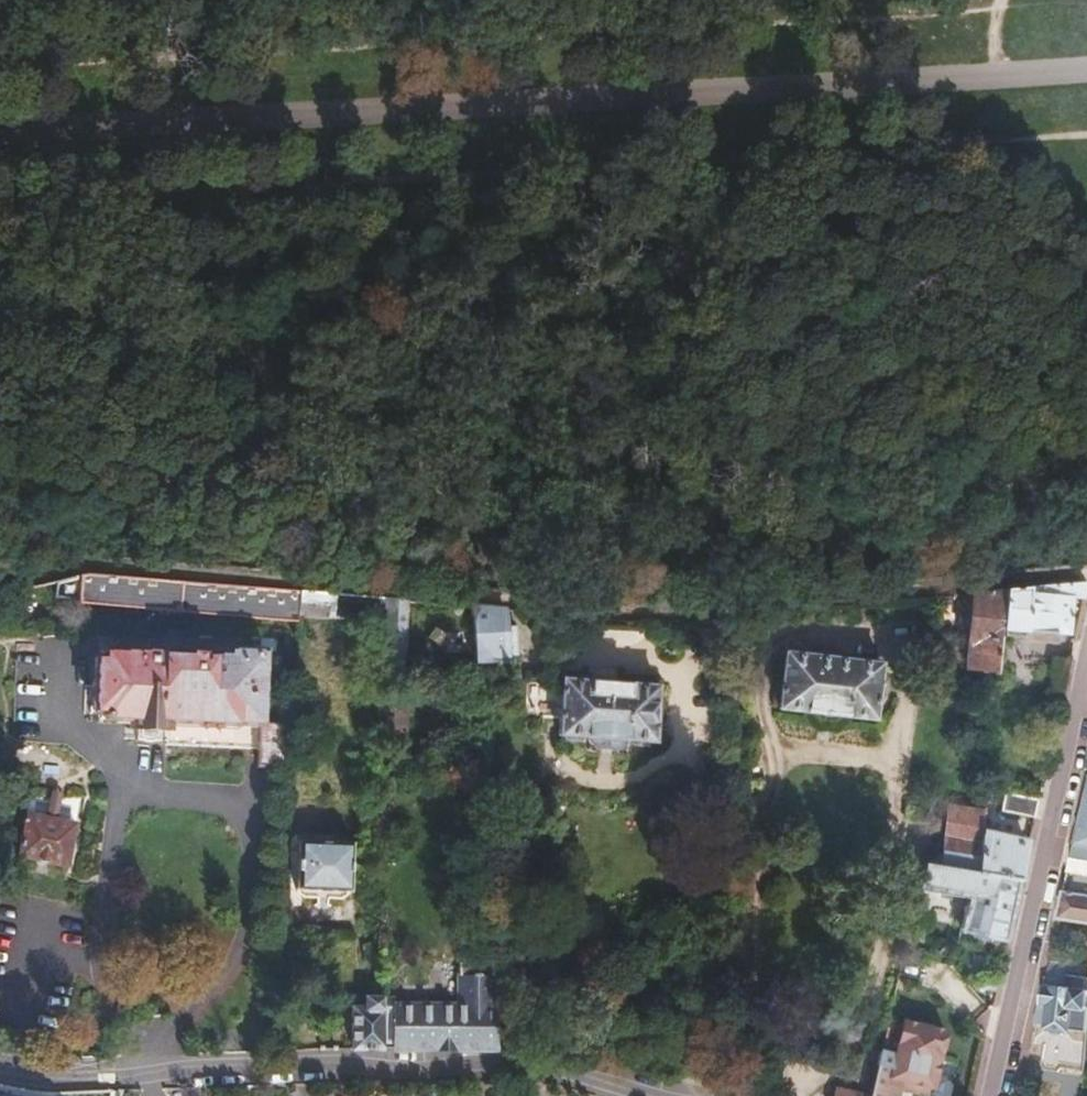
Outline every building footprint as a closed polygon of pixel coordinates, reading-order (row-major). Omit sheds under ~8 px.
[(302,614),(303,591),(290,590),(82,572),(81,572),(82,595),(302,614)] [(1083,598),(1086,581),(1005,588),(1000,625),(1027,630),(1029,624),(1068,632),(1074,596),(1083,598)] [(1000,625),(1005,588),(975,591),(964,666),(995,670),(1000,625)] [(370,619),(371,596),(303,591),(302,614),(370,619)] [(405,674),(407,600),(371,596),(370,619),(384,621),(384,673),(405,674)] [(505,607),(472,604),(476,661),(515,660),(515,650),(518,650),(516,624),(506,624),(505,607)] [(101,651),(100,703),(108,704),(107,712),(135,712),(134,719),(142,719),(142,730),(165,731),(166,719),(173,720),(173,714),(267,717),(267,714),(279,714),(280,705),(267,704),(268,689),(281,689),(282,651),(270,650),(270,645),(235,642),(234,648),(144,643),(144,646),(111,644),(110,651),(101,651)] [(786,644),(780,699),(875,710),(881,656),(786,644)] [(542,691),(541,712),(554,712),(553,731),(647,738),(651,682),(556,676),(555,692),(542,691)] [(262,739),(262,756),(275,757),(275,740),(262,739)] [(1074,843),(1086,845),(1086,783),(1074,843)] [(1038,796),(1004,793),(1001,812),(1034,816),(1038,796)] [(981,872),(984,838),(986,810),(951,807),(939,864),(981,872)] [(24,813),(16,856),(64,865),(70,837),(76,838),(78,826),(72,825),(72,822),(24,813)] [(1027,844),(984,838),(981,872),(1020,878),(1027,844)] [(300,840),(299,887),(353,890),(354,843),(300,840)] [(1068,871),(1086,874),(1086,845),(1074,843),(1068,871)] [(1020,878),(981,872),(939,864),(921,861),(915,888),(965,900),(958,928),(1006,939),(1020,878)] [(1064,889),(1058,916),(1086,922),(1086,894),(1064,889)] [(499,1006),(494,952),(460,953),(461,1006),(499,1006)] [(1061,978),(1044,976),(1043,983),(1060,986),(1061,978)] [(1082,1076),(1086,1008),(1086,993),(1082,992),(1084,980),(1061,978),(1060,986),(1043,983),(1025,1062),(1038,1066),(1043,1073),(1055,1075),(1058,1070),(1082,1076)] [(386,1047),(388,996),(388,979),(372,979),(371,1008),(358,1008),(358,1047),(386,1047)] [(396,996),(388,996),(386,1047),(396,1047),(396,1006),(396,996)] [(498,1047),(499,1006),(461,1006),(396,1006),(396,1047),(461,1048),(498,1047)] [(896,1088),(925,1095),(930,1095),(947,1027),(904,1014),(893,1048),(881,1045),(875,1066),(900,1071),(896,1088)] [(276,1031),(267,1031),(266,1042),(276,1042),(276,1031)] [(896,1088),(900,1071),(875,1066),(868,1095),(894,1095),(896,1088)] [(836,1088),(834,1095),(865,1095),(836,1088)]
